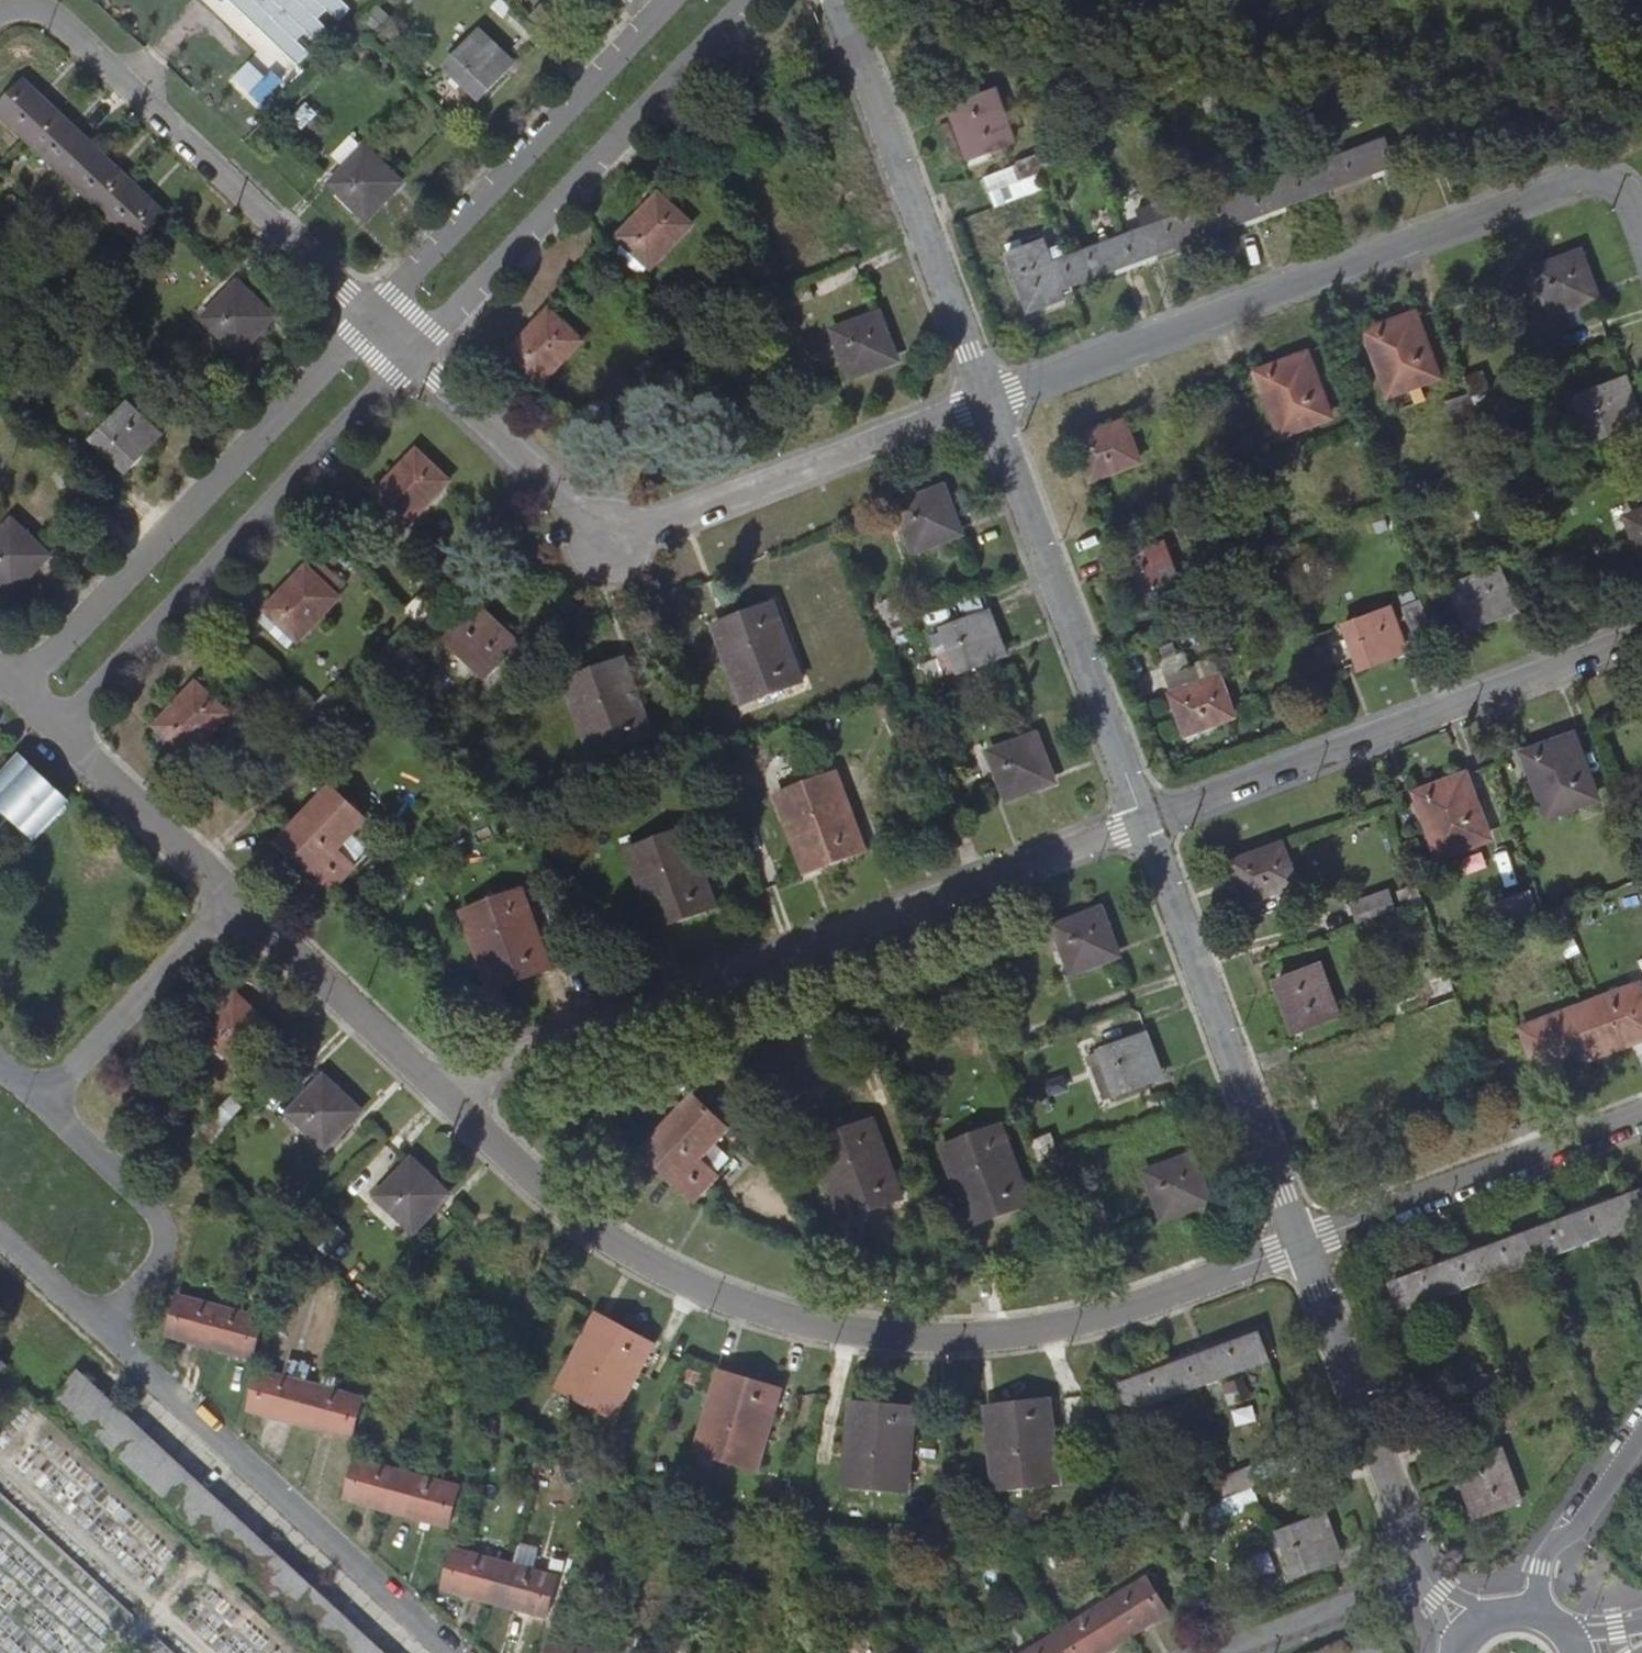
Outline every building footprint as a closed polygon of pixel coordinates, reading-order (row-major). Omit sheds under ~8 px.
[(298,66),(310,54),(298,43),(307,33),(319,44),(330,32),(319,21),(328,11),(340,22),(351,10),(341,0),(229,0),(298,66)] [(529,19),(540,29),(557,12),(547,1),(529,19)] [(221,12),(207,27),(231,49),(245,34),(221,12)] [(369,12),(357,24),(371,37),(383,25),(369,12)] [(515,60),(503,48),(482,28),(448,64),(478,93),(481,96),(515,60)] [(31,136),(58,108),(26,78),(0,105),(0,108),(31,136)] [(955,104),(959,115),(973,154),(1013,139),(996,88),(955,104)] [(58,108),(31,136),(78,181),(91,168),(76,153),(90,138),(58,108)] [(1321,161),(1331,187),(1396,163),(1386,137),(1321,161)] [(91,168),(78,181),(106,208),(134,179),(90,138),(76,153),(91,168)] [(402,180),(390,168),(367,147),(334,181),(369,215),(402,180)] [(1060,164),(1054,148),(1037,154),(1043,171),(1060,164)] [(1043,171),(1037,154),(1019,161),(1025,177),(1043,171)] [(1317,163),(1255,186),(1265,212),(1331,187),(1321,161),(1317,163)] [(134,179),(106,208),(139,238),(166,209),(134,179)] [(1193,210),(1202,235),(1265,212),(1255,186),(1193,210)] [(660,192),(621,234),(652,263),(691,222),(663,195),(660,192)] [(1193,210),(1190,211),(1129,233),(1139,258),(1202,235),(1193,210)] [(1139,258),(1129,233),(1127,234),(1073,255),(1082,280),(1139,258)] [(1044,239),(1009,252),(1031,309),(1065,296),(1062,287),(1082,280),(1073,255),(1053,262),(1044,239)] [(1535,266),(1537,270),(1552,311),(1582,301),(1597,295),(1579,249),(1535,266)] [(239,281),(236,284),(207,316),(242,349),(275,314),(239,281)] [(551,308),(511,351),(542,380),(582,337),(554,311),(551,308)] [(1414,311),(1367,328),(1390,391),(1437,374),(1415,315),(1414,311)] [(879,312),(874,314),(834,329),(851,374),(896,357),(879,312)] [(1305,351),(1259,368),(1282,431),(1329,414),(1305,351)] [(1466,375),(1472,392),(1489,386),(1483,368),(1466,375)] [(1622,377),(1579,393),(1595,435),(1641,418),(1641,417),(1626,375),(1622,377)] [(162,433),(150,422),(128,402),(94,439),(127,469),(162,433)] [(1078,437),(1081,446),(1092,475),(1138,458),(1124,419),(1078,437)] [(418,449),(379,490),(410,520),(449,478),(418,449)] [(900,502),(901,506),(916,548),(946,538),(960,533),(944,486),(900,502)] [(1627,515),(1641,556),(1641,510),(1627,515)] [(38,541),(13,519),(0,534),(0,573),(16,588),(49,553),(38,541)] [(1164,538),(1122,554),(1140,605),(1183,590),(1164,538)] [(1290,558),(1272,565),(1278,582),(1296,575),(1290,558)] [(1515,607),(1513,602),(1498,563),(1452,580),(1462,608),(1468,625),(1515,607)] [(307,565),(269,607),(300,636),(339,596),(311,569),(307,565)] [(1407,597),(1416,640),(1435,636),(1425,593),(1407,597)] [(419,621),(432,607),(418,594),(405,608),(419,621)] [(774,602),(714,624),(743,701),(802,679),(774,602)] [(448,635),(459,645),(489,672),(519,640),(478,603),(448,635)] [(1407,648),(1405,642),(1390,604),(1343,621),(1354,648),(1360,665),(1407,648)] [(991,610),(985,612),(944,627),(960,670),(991,659),(1007,654),(991,610)] [(624,658),(565,679),(593,756),(652,735),(624,658)] [(1173,689),(1176,699),(1187,729),(1233,711),(1218,672),(1173,689)] [(197,681),(157,723),(189,754),(229,711),(197,681)] [(327,717),(339,705),(325,692),(314,704),(327,717)] [(314,731),(327,717),(314,704),(301,718),(314,731)] [(1573,733),(1525,751),(1547,813),(1596,795),(1573,733)] [(1037,734),(1032,736),(991,751),(1008,796),(1054,779),(1037,734)] [(13,810),(41,780),(16,756),(0,773),(0,798),(13,810)] [(806,872),(866,850),(837,771),(777,794),(799,854),(806,872)] [(1465,773),(1417,791),(1440,853),(1488,835),(1467,777),(1465,773)] [(32,802),(47,786),(41,780),(13,810),(19,816),(32,802)] [(280,839),(330,886),(353,862),(336,846),(364,816),(331,785),(293,825),(280,839)] [(32,802),(19,816),(38,834),(67,804),(47,786),(32,802)] [(657,927),(716,905),(688,827),(629,849),(657,927)] [(1234,859),(1238,868),(1248,897),(1295,880),(1282,845),(1281,841),(1234,859)] [(1422,899),(1416,882),(1399,889),(1405,905),(1422,899)] [(1361,922),(1399,908),(1392,887),(1353,902),(1361,922)] [(491,988),(551,967),(521,889),(462,911),(491,988)] [(1056,926),(1057,929),(1073,971),(1102,960),(1118,954),(1101,909),(1056,926)] [(1296,1026),(1314,1020),(1339,1010),(1322,962),(1279,977),(1296,1026)] [(1631,1040),(1641,1036),(1641,992),(1638,983),(1580,1005),(1598,1053),(1631,1040)] [(203,1028),(206,1031),(238,1061),(260,1037),(272,1024),(237,992),(203,1028)] [(1540,1074),(1598,1053),(1580,1005),(1522,1027),(1540,1074)] [(1148,1033),(1143,1034),(1101,1050),(1117,1093),(1163,1075),(1148,1033)] [(324,1075),(321,1079),(291,1111),(326,1144),(359,1109),(324,1075)] [(643,1149),(695,1197),(716,1175),(699,1159),(727,1128),(694,1096),(657,1135),(643,1149)] [(815,1142),(844,1219),(903,1196),(874,1119),(815,1142)] [(1000,1125),(942,1147),(972,1223),(1030,1201),(1000,1125)] [(1034,1140),(1040,1157),(1058,1150),(1051,1134),(1034,1140)] [(1040,1157),(1047,1174),(1064,1168),(1058,1150),(1040,1157)] [(1193,1156),(1189,1157),(1148,1172),(1164,1216),(1209,1199),(1193,1156)] [(412,1158),(408,1162),(379,1194),(414,1227),(437,1203),(447,1192),(412,1158)] [(1600,1234),(1641,1218),(1641,1191),(1640,1191),(1591,1210),(1600,1234)] [(1600,1234),(1591,1210),(1525,1234),(1534,1258),(1600,1234)] [(1534,1258),(1525,1234),(1461,1258),(1470,1282),(1534,1258)] [(1470,1282),(1461,1258),(1393,1283),(1402,1307),(1470,1282)] [(165,1336),(210,1347),(219,1308),(175,1297),(165,1336)] [(219,1308),(210,1347),(251,1357),(260,1319),(219,1308)] [(598,1313),(589,1330),(559,1385),(615,1415),(638,1370),(653,1341),(598,1313)] [(1188,1360),(1197,1385),(1267,1358),(1258,1332),(1188,1360)] [(12,1366),(8,1362),(0,1354),(0,1379),(12,1366)] [(1197,1385),(1188,1360),(1119,1385),(1129,1411),(1197,1385)] [(1509,1384),(1503,1368),(1486,1374),(1492,1390),(1509,1384)] [(119,1405),(80,1370),(59,1393),(97,1429),(119,1405)] [(719,1371),(714,1388),(697,1449),(757,1467),(771,1419),(779,1388),(719,1371)] [(316,1407),(321,1387),(261,1372),(251,1410),(292,1421),(296,1402),(316,1407)] [(296,1402),(292,1421),(351,1436),(361,1397),(321,1387),(316,1407),(296,1402)] [(985,1406),(987,1424),(996,1488),(1058,1480),(1050,1428),(1046,1398),(985,1406)] [(850,1404),(850,1421),(846,1484),(907,1489),(911,1439),(913,1408),(850,1404)] [(119,1405),(97,1429),(313,1630),(337,1652),(386,1652),(119,1405)] [(1520,1498),(1500,1448),(1459,1465),(1479,1514),(1520,1498)] [(357,1459),(347,1498),(388,1509),(393,1492),(415,1498),(421,1477),(357,1459)] [(1237,1491),(1254,1486),(1247,1468),(1231,1474),(1237,1491)] [(1219,1498),(1237,1491),(1231,1474),(1213,1481),(1219,1498)] [(393,1492),(388,1509),(453,1526),(463,1489),(421,1477),(415,1498),(393,1492)] [(1170,1516),(1177,1535),(1196,1528),(1189,1509),(1170,1516)] [(1327,1514),(1322,1516),(1279,1532),(1295,1574),(1327,1563),(1342,1557),(1327,1514)] [(510,1586),(515,1567),(458,1552),(448,1589),(485,1599),(490,1581),(510,1586)] [(490,1581),(485,1599),(547,1615),(556,1578),(515,1567),(510,1586),(490,1581)] [(1108,1600),(1129,1634),(1166,1611),(1144,1577),(1108,1600)] [(1108,1600),(1057,1633),(1069,1652),(1099,1652),(1129,1634),(1108,1600)] [(1057,1633),(1025,1652),(1069,1652),(1057,1633)] [(550,1652),(603,1652),(553,1640),(550,1652)]
